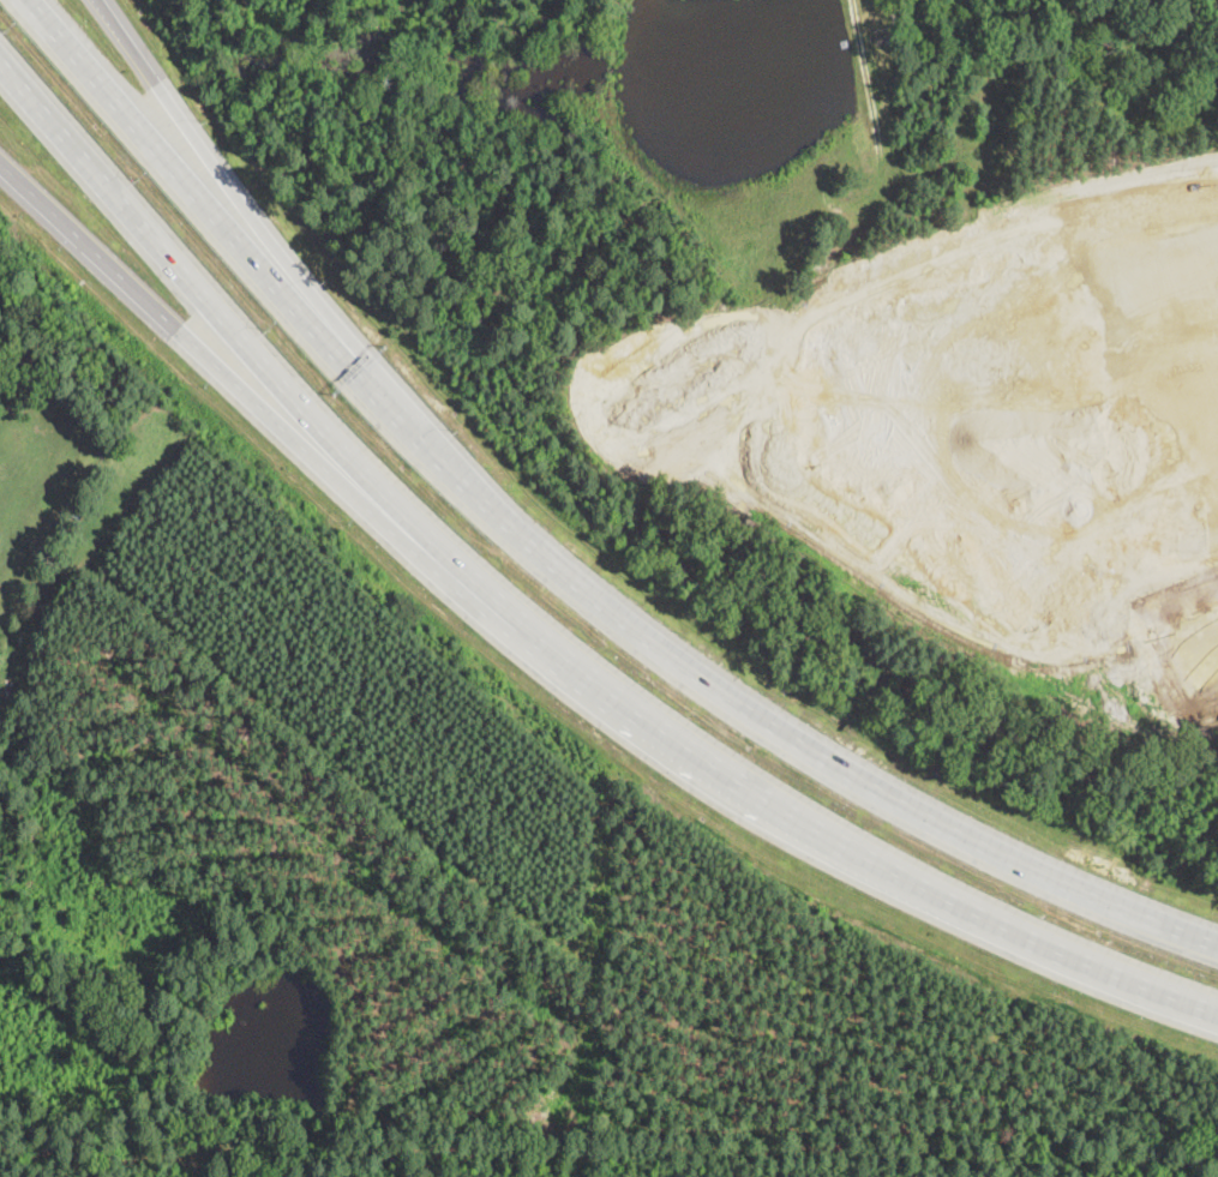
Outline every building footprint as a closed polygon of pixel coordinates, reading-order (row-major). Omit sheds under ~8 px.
[(38,392),(20,396),(19,388),(37,384),(38,392)]
